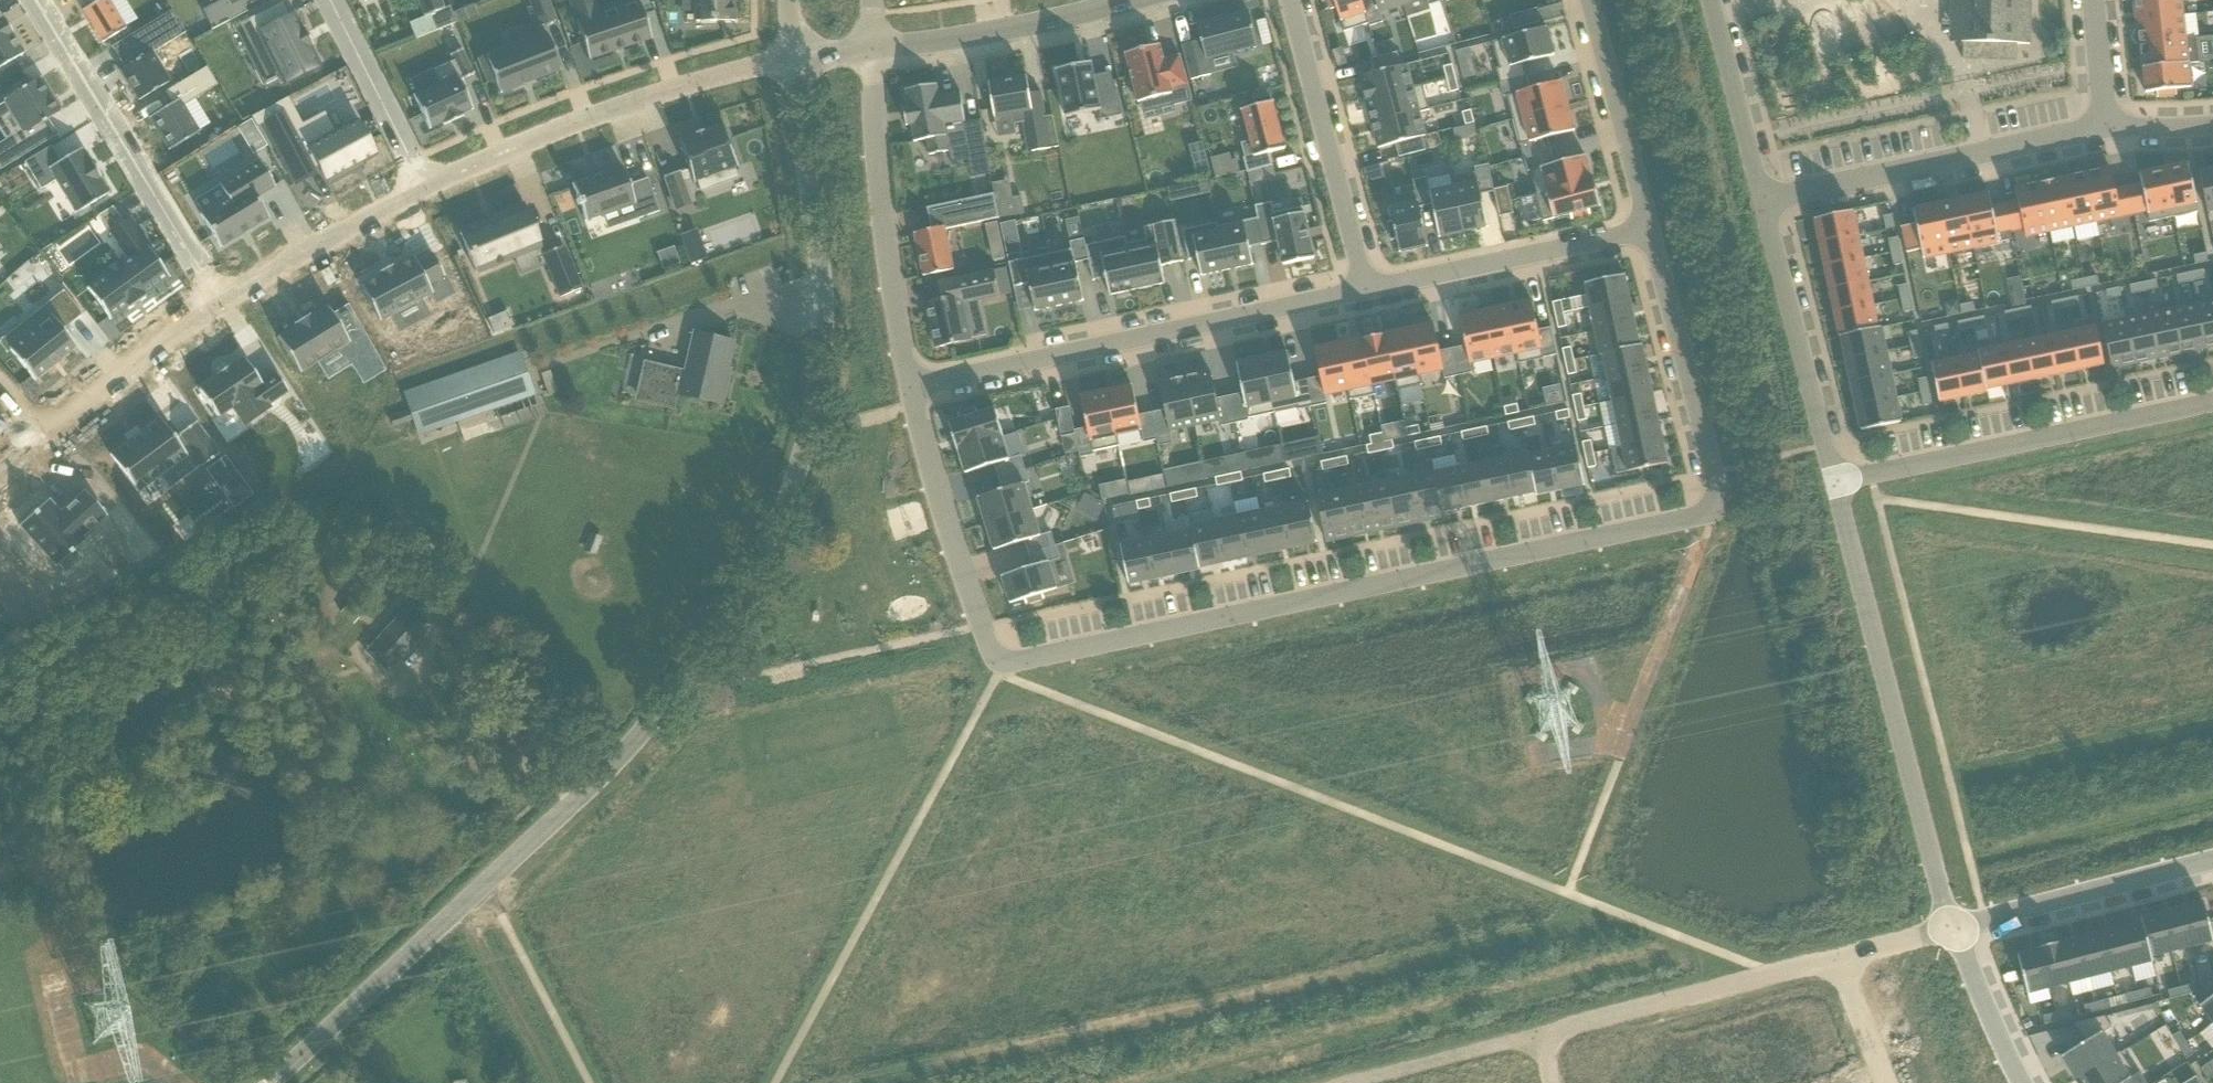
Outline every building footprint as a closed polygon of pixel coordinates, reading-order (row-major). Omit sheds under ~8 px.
[(92,4),(82,10),(82,11),(83,11),(102,41),(101,42),(102,43),(125,29),(124,27),(123,28),(106,0),(90,0),(92,4)] [(202,10),(211,28),(211,29),(211,30),(247,12),(244,7),(258,0),(221,0),(202,10)] [(424,17),(429,15),(435,31),(455,23),(449,6),(443,9),(440,0),(417,0),(424,17)] [(531,9),(549,3),(548,0),(528,0),(531,9)] [(697,21),(735,21),(735,0),(696,0),(697,21)] [(1330,9),(1336,7),(1344,32),(1368,24),(1365,14),(1366,13),(1361,0),(1327,0),(1330,9)] [(1366,13),(1365,14),(1368,24),(1369,26),(1383,22),(1380,12),(1403,5),(1401,0),(1361,0),(1366,13)] [(1951,18),(1962,18),(1962,43),(2030,44),(2031,0),(1952,0),(1951,18)] [(2180,0),(2134,0),(2137,21),(2182,15),(2180,0)] [(282,1),(232,27),(244,51),(262,42),(283,83),(319,65),(309,46),(312,45),(304,29),(301,30),(293,15),(289,16),(282,1)] [(575,22),(588,60),(651,39),(638,1),(588,17),(588,16),(584,18),(584,19),(575,22)] [(1536,9),(1510,16),(1513,29),(1540,22),(1536,9)] [(171,10),(111,47),(124,68),(120,70),(138,100),(169,82),(151,53),(185,33),(171,10)] [(1257,46),(1248,12),(1197,25),(1201,40),(1182,45),(1191,80),(1212,74),(1208,59),(1257,46)] [(2185,38),(2182,15),(2137,21),(2139,44),(2195,38),(2195,37),(2185,38)] [(23,54),(10,33),(12,32),(5,20),(3,21),(0,16),(0,67),(23,54)] [(1547,27),(1492,42),(1499,68),(1496,69),(1499,83),(1526,76),(1523,63),(1554,55),(1547,27)] [(500,93),(560,70),(545,32),(477,59),(486,83),(495,80),(500,93)] [(2198,61),(2195,38),(2139,44),(2142,68),(2198,61)] [(1168,95),(1170,106),(1189,101),(1178,56),(1161,60),(1157,45),(1123,54),(1130,81),(1127,82),(1132,101),(1135,100),(1136,103),(1168,95)] [(472,75),(461,50),(450,55),(453,61),(434,70),(440,84),(413,97),(428,130),(443,123),(444,125),(462,116),(461,115),(473,109),(460,81),(472,75)] [(1397,52),(1371,59),(1374,73),(1401,66),(1397,52)] [(2198,62),(2198,61),(2142,68),(2145,93),(2156,91),(2157,97),(2176,95),(2176,89),(2191,87),(2188,64),(2198,62)] [(1091,62),(1057,70),(1066,117),(1098,110),(1100,119),(1122,115),(1111,72),(1094,75),(1091,62)] [(1374,73),(1359,77),(1366,101),(1423,86),(1423,85),(1412,87),(1406,64),(1401,66),(1374,73)] [(1452,65),(1443,67),(1447,80),(1455,77),(1452,65)] [(171,103),(147,118),(148,119),(149,119),(168,149),(167,150),(167,151),(199,132),(199,130),(198,131),(183,106),(217,85),(206,67),(164,92),(171,103)] [(1028,152),(1059,147),(1052,116),(1045,117),(1041,92),(1030,94),(1027,76),(1014,78),(1004,80),(988,83),(994,118),(1012,115),(1014,124),(1023,122),(1028,152)] [(1526,76),(1499,83),(1503,97),(1506,96),(1513,120),(1568,106),(1561,81),(1530,89),(1526,76)] [(1455,77),(1447,80),(1450,92),(1458,90),(1455,77)] [(0,143),(0,170),(57,135),(48,119),(60,112),(39,78),(3,99),(22,129),(0,143)] [(906,125),(908,125),(912,124),(914,140),(914,141),(927,139),(930,153),(929,153),(929,155),(949,151),(949,150),(968,147),(964,121),(965,121),(960,91),(959,91),(959,92),(938,96),(937,85),(937,84),(905,89),(905,91),(906,91),(909,106),(905,107),(905,106),(903,107),(906,125)] [(1423,86),(1366,101),(1372,124),(1429,109),(1423,86)] [(1269,153),(1285,149),(1272,102),(1242,110),(1251,141),(1241,143),(1245,157),(1243,158),(1247,172),(1273,165),(1269,153)] [(1568,106),(1513,120),(1519,145),(1520,145),(1524,158),(1551,151),(1547,138),(1574,131),(1568,106)] [(1429,109),(1372,124),(1378,148),(1395,144),(1422,137),(1425,136),(1419,113),(1429,110),(1429,109)] [(1471,110),(1462,112),(1465,125),(1474,123),(1471,110)] [(282,113),(262,124),(295,185),(315,174),(313,170),(319,167),(328,183),(350,171),(348,167),(374,154),(357,121),(331,135),(322,118),(293,133),(282,113)] [(982,124),(970,127),(973,143),(985,141),(982,124)] [(679,171),(663,177),(671,200),(687,195),(683,182),(691,179),(692,182),(697,180),(700,190),(738,177),(734,167),(739,166),(725,125),(706,132),(705,131),(704,131),(699,133),(697,134),(697,135),(678,141),(688,170),(680,173),(679,171)] [(1422,137),(1395,144),(1399,157),(1426,150),(1422,137)] [(50,146),(24,162),(40,189),(55,180),(76,213),(108,193),(99,178),(100,177),(91,163),(90,164),(81,148),(59,161),(50,146)] [(1551,151),(1524,158),(1527,171),(1531,171),(1536,193),(1535,193),(1536,194),(1593,179),(1593,178),(1591,179),(1585,155),(1554,164),(1551,151)] [(1211,157),(1215,176),(1234,172),(1229,153),(1211,157)] [(227,198),(199,215),(219,247),(268,218),(256,198),(274,186),(259,161),(219,185),(227,198)] [(2173,217),(2198,212),(2188,164),(2163,169),(2173,217)] [(1475,172),(1451,177),(1463,232),(1488,227),(1481,194),(1494,192),(1493,190),(1488,165),(1474,168),(1475,172)] [(621,166),(571,183),(577,199),(575,200),(577,206),(579,205),(585,221),(633,204),(638,218),(658,211),(647,178),(628,185),(621,166)] [(2096,221),(2133,213),(2128,187),(2115,190),(2110,168),(2086,173),(2096,221)] [(2133,213),(2147,210),(2149,222),(2173,217),(2163,169),(2139,174),(2141,184),(2128,187),(2133,213)] [(1420,170),(1411,172),(1413,180),(1415,191),(1417,202),(1418,202),(1419,207),(1432,205),(1439,237),(1463,232),(1451,177),(1450,177),(1452,187),(1430,192),(1427,177),(1421,179),(1420,170)] [(2199,173),(2207,211),(2212,210),(2212,170),(2199,173)] [(2073,226),(2096,221),(2086,173),(2062,178),(2073,226)] [(2049,231),(2073,226),(2062,178),(2039,183),(2049,231)] [(1593,179),(1536,194),(1543,221),(1570,214),(1571,220),(1591,215),(1589,209),(1600,206),(1593,179)] [(2010,231),(2023,228),(2025,236),(2049,231),(2039,183),(2015,188),(2018,202),(2005,205),(2010,231)] [(1507,187),(1493,190),(1494,192),(1499,217),(1513,214),(1507,187)] [(1392,221),(1386,222),(1390,240),(1396,239),(1399,252),(1427,246),(1419,207),(1418,202),(1417,202),(1415,191),(1387,197),(1392,221)] [(994,193),(927,208),(931,229),(914,233),(923,276),(954,270),(945,229),(999,218),(996,201),(994,193)] [(1989,194),(1963,199),(1973,247),(2012,239),(2010,231),(2005,205),(1992,208),(1989,194)] [(1013,198),(996,201),(999,218),(1025,214),(1022,196),(1013,198)] [(1948,252),(1973,247),(1963,199),(1938,205),(1948,252)] [(1254,205),(1257,218),(1263,245),(1278,241),(1284,265),(1314,258),(1304,213),(1303,213),(1302,207),(1273,213),(1271,202),(1262,204),(1254,205)] [(495,219),(459,233),(476,273),(541,246),(524,204),(494,216),(495,219)] [(1938,205),(1913,210),(1915,224),(1901,227),(1907,253),(1921,249),(1923,258),(1948,252),(1938,205)] [(1819,243),(1858,235),(1853,211),(1814,219),(1819,243)] [(1895,228),(1892,214),(1883,216),(1886,230),(1895,228)] [(104,276),(87,288),(109,319),(127,306),(129,308),(144,298),(142,295),(168,277),(147,247),(149,245),(129,218),(123,222),(122,223),(109,232),(128,258),(121,263),(119,260),(102,273),(104,276)] [(1217,222),(1216,223),(1226,270),(1253,264),(1250,247),(1263,245),(1257,218),(1218,226),(1217,222)] [(1125,237),(1136,290),(1165,283),(1161,266),(1183,261),(1174,220),(1143,227),(1145,239),(1126,243),(1125,237)] [(1216,223),(1182,230),(1189,260),(1197,258),(1201,276),(1226,270),(1216,223)] [(1824,267),(1863,258),(1858,235),(1819,243),(1824,267)] [(1136,290),(1125,237),(1085,246),(1092,281),(1105,278),(1109,295),(1136,290)] [(1900,250),(1897,237),(1888,239),(1890,252),(1900,250)] [(1073,249),(1049,254),(1060,306),(1084,301),(1075,263),(1088,260),(1085,246),(1083,239),(1071,242),(1073,249)] [(563,245),(542,254),(560,297),(580,289),(563,245)] [(1902,264),(1900,250),(1890,252),(1893,266),(1902,264)] [(2209,262),(2207,252),(2193,255),(2195,264),(2209,262)] [(378,274),(359,284),(379,321),(431,293),(436,302),(453,293),(432,253),(415,261),(412,255),(393,266),(393,264),(377,272),(378,274)] [(1049,254),(1009,262),(1014,287),(1029,283),(1035,311),(1060,306),(1049,254)] [(1829,290),(1868,282),(1863,258),(1824,267),(1829,290)] [(942,299),(926,302),(936,348),(971,340),(963,304),(1000,296),(998,284),(1008,282),(1005,268),(938,282),(942,299)] [(2204,279),(2202,270),(2189,273),(2191,282),(2204,279)] [(2191,282),(2189,273),(2176,275),(2178,284),(2191,282)] [(1624,275),(1585,283),(1590,308),(1629,299),(1624,275)] [(2099,285),(2097,276),(2084,279),(2086,288),(2099,285)] [(2086,288),(2084,279),(2071,281),(2073,290),(2086,288)] [(2157,289),(2156,280),(2142,282),(2144,291),(2157,289)] [(1873,305),(1868,282),(1829,290),(1834,313),(1873,305)] [(2144,291),(2142,282),(2129,285),(2131,294),(2144,291)] [(1910,297),(1907,284),(1898,286),(1900,299),(1910,297)] [(2121,296),(2119,287),(2106,290),(2108,299),(2121,296)] [(24,337),(9,349),(34,380),(76,346),(63,329),(82,314),(63,290),(16,327),(24,337)] [(2079,305),(2077,296),(2064,299),(2066,308),(2079,305)] [(1912,310),(1910,297),(1900,299),(1903,312),(1912,310)] [(1629,299),(1590,308),(1595,331),(1634,323),(1629,299)] [(2066,308),(2064,299),(2051,302),(2053,311),(2066,308)] [(1531,300),(1507,305),(1519,363),(1544,358),(1543,357),(1557,354),(1551,327),(1538,330),(1531,300)] [(1561,300),(1552,302),(1555,315),(1564,314),(1561,300)] [(2205,348),(2212,346),(2212,301),(2196,305),(2205,348)] [(1975,311),(1973,302),(1960,305),(1962,314),(1975,311)] [(278,336),(277,337),(300,374),(301,373),(300,372),(340,348),(362,384),(385,370),(348,304),(332,314),(327,306),(326,306),(326,307),(310,317),(309,316),(309,315),(309,314),(292,324),(293,326),(294,325),(294,327),(278,337),(278,336)] [(1507,305),(1483,310),(1494,358),(1516,353),(1518,363),(1519,363),(1507,305)] [(1878,328),(1873,305),(1834,313),(1839,337),(1880,328),(1880,327),(1878,328)] [(2205,348),(2196,305),(2173,310),(2182,353),(2205,348)] [(2032,315),(2030,306),(2017,309),(2019,318),(2032,315)] [(2019,318),(2017,309),(2004,312),(2006,321),(2019,318)] [(1465,346),(1452,348),(1458,376),(1472,373),(1470,363),(1494,358),(1483,310),(1459,316),(1465,346)] [(2158,358),(2182,353),(2173,310),(2149,315),(2158,358)] [(1564,314),(1555,315),(1558,328),(1567,326),(1564,314)] [(2135,363),(2158,358),(2149,315),(2126,320),(2135,363)] [(1986,325),(1984,316),(1971,319),(1973,328),(1986,325)] [(1973,328),(1971,319),(1957,322),(1959,331),(1973,328)] [(2135,363),(2126,320),(2102,325),(2111,368),(2135,363)] [(1634,323),(1595,331),(1600,355),(1642,346),(1642,345),(1639,345),(1634,323)] [(1433,324),(1409,330),(1421,385),(1422,385),(1420,374),(1442,369),(1444,378),(1458,376),(1452,348),(1439,351),(1433,324)] [(1949,333),(1947,324),(1934,327),(1936,336),(1949,333)] [(2103,365),(2095,326),(2071,331),(2079,370),(2103,365)] [(1846,360),(1885,351),(1880,328),(1839,337),(1839,338),(1841,337),(1846,360)] [(1409,330),(1386,335),(1397,390),(1421,385),(1409,330)] [(1919,344),(1917,331),(1908,333),(1910,346),(1919,344)] [(2079,370),(2071,331),(2048,336),(2056,375),(2079,370)] [(727,369),(734,342),(697,333),(687,373),(647,364),(639,398),(673,406),(677,392),(722,403),(727,383),(722,382),(725,368),(727,369)] [(1385,334),(1362,339),(1374,395),(1375,395),(1373,384),(1394,380),(1396,390),(1397,390),(1386,335),(1385,335),(1385,334)] [(2056,375),(2048,336),(2024,341),(2032,380),(2056,375)] [(1361,340),(1339,344),(1351,400),(1374,395),(1362,339),(1361,339),(1361,340)] [(2032,380),(2024,341),(2001,346),(2009,385),(2032,380)] [(1320,377),(1307,379),(1313,406),(1327,403),(1325,394),(1347,390),(1350,400),(1351,400),(1339,344),(1314,350),(1320,377)] [(1922,357),(1919,344),(1910,346),(1913,359),(1922,357)] [(1642,346),(1600,355),(1602,355),(1607,377),(1647,369),(1642,346)] [(2009,385),(2001,346),(1978,351),(1986,392),(1987,392),(1987,390),(2009,385)] [(1571,347),(1562,349),(1565,362),(1574,360),(1571,347)] [(1851,383),(1890,375),(1885,351),(1846,360),(1851,383)] [(1986,392),(1978,351),(1977,351),(1977,354),(1955,358),(1963,397),(1986,392)] [(533,393),(518,352),(404,392),(419,434),(533,393)] [(1288,352),(1262,357),(1274,413),(1297,408),(1298,409),(1313,406),(1307,379),(1294,382),(1288,352)] [(1242,393),(1229,396),(1235,423),(1249,420),(1248,418),(1274,413),(1262,357),(1236,363),(1242,393)] [(1963,397),(1955,358),(1930,364),(1939,403),(1963,397)] [(219,377),(199,390),(217,416),(233,405),(246,424),(267,409),(265,405),(287,390),(276,373),(261,383),(244,359),(230,369),(228,366),(217,374),(219,377)] [(1574,360),(1565,362),(1568,375),(1576,373),(1574,360)] [(1647,369),(1607,377),(1612,401),(1652,392),(1647,369)] [(1210,372),(1185,377),(1195,425),(1220,419),(1221,426),(1235,423),(1229,396),(1216,399),(1210,372)] [(1856,406),(1895,398),(1890,375),(1851,383),(1856,406)] [(1165,410),(1152,412),(1157,439),(1159,446),(1172,443),(1170,430),(1195,425),(1185,377),(1183,378),(1183,377),(1171,380),(1159,383),(1165,410)] [(1929,391),(1927,377),(1918,379),(1920,393),(1929,391)] [(1132,385),(1106,391),(1118,446),(1119,446),(1117,435),(1141,430),(1143,442),(1157,439),(1152,412),(1138,415),(1132,385)] [(1087,428),(1074,430),(1075,434),(1080,457),(1093,454),(1093,451),(1118,446),(1106,391),(1080,396),(1087,428)] [(1932,404),(1929,391),(1920,393),(1923,406),(1932,404)] [(1652,392),(1612,401),(1617,424),(1657,416),(1652,392)] [(1581,394),(1572,395),(1575,409),(1584,407),(1581,394)] [(1861,431),(1900,422),(1895,398),(1856,406),(1861,431)] [(890,401),(862,408),(888,510),(916,503),(890,401)] [(1517,404),(1504,407),(1506,416),(1519,413),(1517,404)] [(1069,407),(1055,410),(1061,437),(1075,434),(1074,430),(1069,407)] [(1584,407),(1575,409),(1578,421),(1586,420),(1584,407)] [(959,420),(948,423),(957,450),(1004,435),(995,409),(978,414),(976,408),(957,414),(959,420)] [(1568,409),(1555,412),(1557,421),(1570,418),(1568,409)] [(1657,416),(1617,424),(1622,447),(1662,439),(1657,416)] [(1533,417),(1520,419),(1522,428),(1535,425),(1533,417)] [(159,418),(109,455),(137,492),(182,459),(192,471),(201,464),(202,466),(218,454),(195,422),(179,434),(180,436),(175,439),(159,418)] [(1520,419),(1507,422),(1509,431),(1522,428),(1520,419)] [(1418,425),(1405,428),(1407,436),(1420,434),(1418,425)] [(1487,427),(1474,429),(1476,438),(1489,435),(1487,427)] [(1474,429),(1461,432),(1463,441),(1476,438),(1474,429)] [(1395,430),(1382,433),(1384,442),(1392,440),(1397,439),(1395,430)] [(1382,433),(1369,436),(1371,444),(1379,443),(1384,442),(1382,433)] [(1003,435),(957,450),(957,451),(958,450),(965,473),(994,464),(998,477),(1025,469),(1021,455),(1009,459),(1002,437),(1003,436),(1003,435)] [(1440,437),(1427,439),(1429,448),(1442,445),(1440,437)] [(1307,442),(1310,457),(1322,455),(1319,439),(1307,442)] [(1427,439),(1414,442),(1416,451),(1429,448),(1427,439)] [(1622,447),(1611,450),(1616,474),(1627,472),(1667,463),(1662,439),(1622,447)] [(1384,442),(1379,443),(1381,451),(1394,449),(1393,443),(1392,440),(1384,442)] [(1591,440),(1582,442),(1585,455),(1593,453),(1591,440)] [(1371,444),(1366,445),(1367,449),(1368,454),(1381,451),(1379,443),(1371,444)] [(1576,445),(1551,450),(1560,490),(1584,485),(1576,445)] [(1528,453),(1537,495),(1560,490),(1551,450),(1529,455),(1528,453)] [(1528,453),(1504,458),(1513,497),(1535,493),(1536,495),(1537,495),(1528,453)] [(1593,453),(1585,455),(1588,468),(1596,466),(1593,453)] [(1242,456),(1229,459),(1232,474),(1241,472),(1245,471),(1242,456)] [(1347,456),(1334,459),(1336,468),(1348,465),(1347,456)] [(1504,458),(1481,463),(1489,502),(1513,497),(1504,458)] [(1334,459),(1321,462),(1323,471),(1336,468),(1334,459)] [(1481,463),(1458,468),(1466,507),(1489,502),(1481,463)] [(1458,468),(1434,473),(1443,515),(1444,515),(1443,512),(1466,507),(1458,468)] [(1002,490),(978,497),(986,524),(1032,509),(1024,484),(1029,482),(1025,469),(998,477),(1002,490)] [(1289,469),(1276,471),(1278,480),(1291,477),(1289,469)] [(1179,470),(1164,473),(1168,488),(1182,485),(1179,470)] [(1276,471),(1263,474),(1265,483),(1278,480),(1276,471)] [(1232,474),(1228,475),(1230,483),(1243,481),(1241,472),(1232,474)] [(1434,473),(1411,478),(1420,520),(1443,515),(1434,473)] [(1228,475),(1215,478),(1217,486),(1230,483),(1228,475)] [(1411,478),(1387,482),(1396,525),(1420,520),(1411,478)] [(1387,482),(1364,487),(1373,530),(1396,525),(1387,482)] [(1364,487),(1341,492),(1350,535),(1373,530),(1364,487)] [(1196,489),(1183,491),(1185,500),(1198,497),(1196,489)] [(48,499),(19,525),(56,566),(58,564),(65,572),(80,558),(73,551),(85,540),(82,537),(106,515),(85,491),(60,513),(48,499)] [(1183,491),(1170,494),(1172,503),(1185,500),(1183,491)] [(1341,492),(1316,498),(1325,540),(1350,535),(1341,492)] [(1149,498),(1136,501),(1138,510),(1151,507),(1149,498)] [(1308,502),(1284,507),(1292,547),(1317,542),(1308,502)] [(1284,507),(1260,512),(1269,552),(1292,547),(1284,507)] [(1032,509),(986,524),(994,550),(1025,541),(1029,554),(1055,545),(1051,532),(1040,535),(1032,509)] [(1260,512),(1237,517),(1246,557),(1269,552),(1260,512)] [(1237,517),(1214,522),(1222,562),(1246,557),(1237,517)] [(1214,522),(1191,527),(1199,569),(1200,569),(1200,567),(1222,562),(1214,522)] [(1190,530),(1168,535),(1176,574),(1199,569),(1191,527),(1190,527),(1190,530)] [(1168,535),(1144,540),(1153,579),(1176,574),(1168,535)] [(1144,540),(1120,545),(1128,585),(1153,579),(1144,540)] [(1033,566),(1002,576),(1010,603),(1025,599),(1026,604),(1044,599),(1043,593),(1057,589),(1048,562),(1059,559),(1055,545),(1029,554),(1033,566)] [(415,642),(433,623),(410,602),(365,651),(388,672),(415,642)] [(2182,907),(2192,947),(2212,941),(2212,940),(2203,901),(2182,907)] [(2182,907),(2161,912),(2171,952),(2192,947),(2182,907)] [(2161,912),(2140,917),(2152,962),(2151,957),(2171,952),(2161,912)] [(2140,922),(2121,927),(2131,967),(2152,962),(2140,917),(2139,918),(2140,922)] [(2121,927),(2100,932),(2110,972),(2131,967),(2121,927)] [(2100,932),(2080,938),(2090,978),(2110,972),(2100,932)] [(2060,942),(2059,942),(2069,983),(2090,978),(2080,938),(2060,943),(2060,942)] [(2059,942),(2038,947),(2049,988),(2069,983),(2059,942)] [(2037,949),(2017,954),(2027,994),(2049,988),(2038,947),(2037,948),(2037,949)] [(2193,984),(2180,987),(2183,995),(2195,992),(2193,984)] [(2180,987),(2168,990),(2170,999),(2183,995),(2180,987)] [(2150,988),(2137,991),(2139,1000),(2152,997),(2150,988)] [(2137,991),(2124,994),(2127,1003),(2139,1000),(2137,991)] [(2199,1005),(2212,1023),(2212,995),(2199,1005)] [(2109,999),(2096,1002),(2098,1011),(2111,1007),(2109,999)] [(2096,1002),(2083,1005),(2085,1014),(2098,1011),(2096,1002)] [(2068,1009),(2055,1013),(2057,1021),(2070,1018),(2068,1009)] [(2055,1013),(2042,1016),(2045,1025),(2057,1021),(2055,1013)] [(2086,1041),(2061,1057),(2075,1079),(2120,1053),(2120,1051),(2115,1054),(2102,1033),(2111,1028),(2105,1016),(2104,1016),(2075,1023),(2075,1024),(2086,1041)] [(2180,1031),(2172,1036),(2179,1047),(2186,1043),(2180,1031)] [(2186,1043),(2179,1047),(2185,1058),(2193,1054),(2186,1043)] [(2075,1079),(2077,1082),(2145,1082),(2138,1072),(2134,1075),(2120,1053),(2075,1079)] [(2200,1069),(2208,1079),(2212,1076),(2212,1071),(2207,1063),(2200,1069)]
